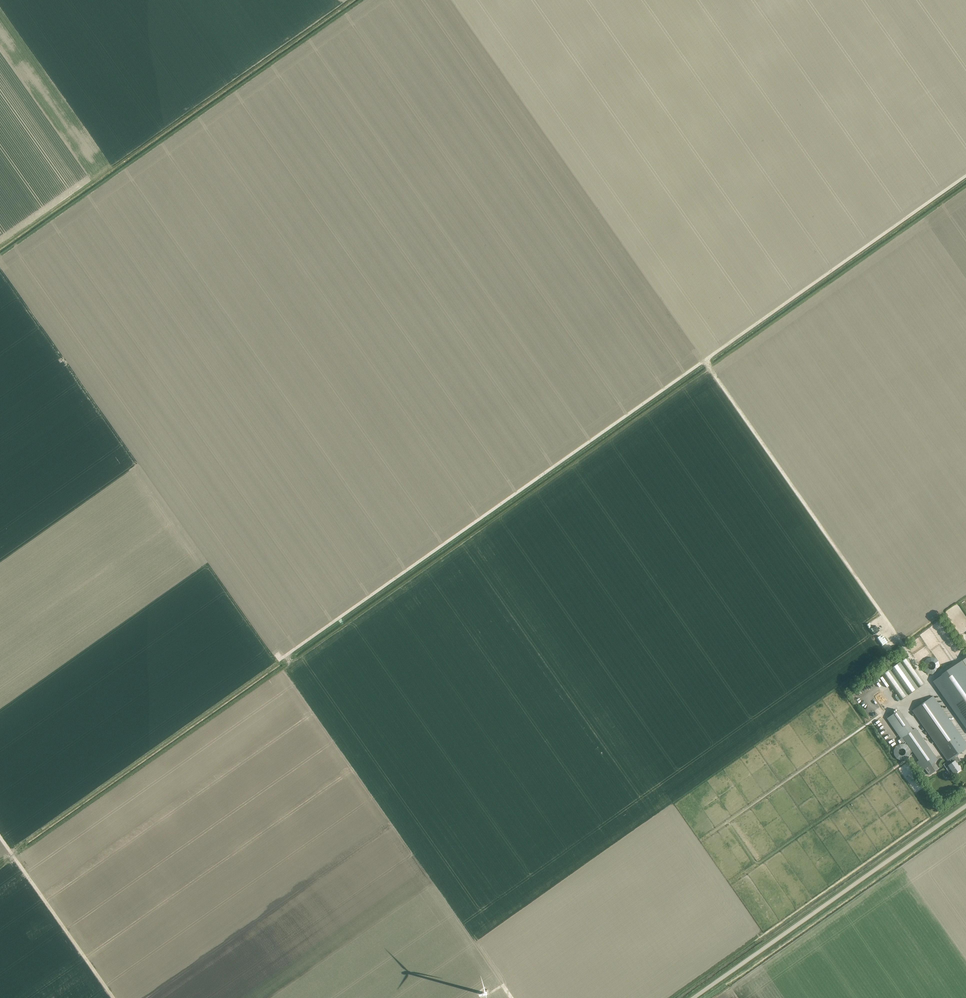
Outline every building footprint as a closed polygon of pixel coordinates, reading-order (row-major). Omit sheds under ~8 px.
[(887,628),(883,630),(887,642),(892,640),(891,638),(888,639),(887,634),(889,634),(887,628)] [(919,684),(903,658),(898,661),(903,668),(904,668),(916,686),(919,684)] [(965,729),(965,658),(933,681),(965,729)] [(903,696),(885,670),(881,673),(899,699),(903,696)] [(877,677),(873,679),(879,692),(882,691),(879,685),(880,684),(878,681),(879,681),(877,677)] [(948,761),(954,757),(965,749),(965,743),(933,696),(912,711),(948,761)] [(937,766),(934,762),(937,760),(915,728),(912,730),(899,710),(887,719),(901,738),(900,739),(903,743),(904,742),(905,743),(906,742),(919,761),(917,762),(922,770),(925,769),(928,773),(937,766)] [(954,757),(948,761),(943,764),(950,773),(952,772),(954,774),(960,770),(954,761),(956,760),(954,757)]
